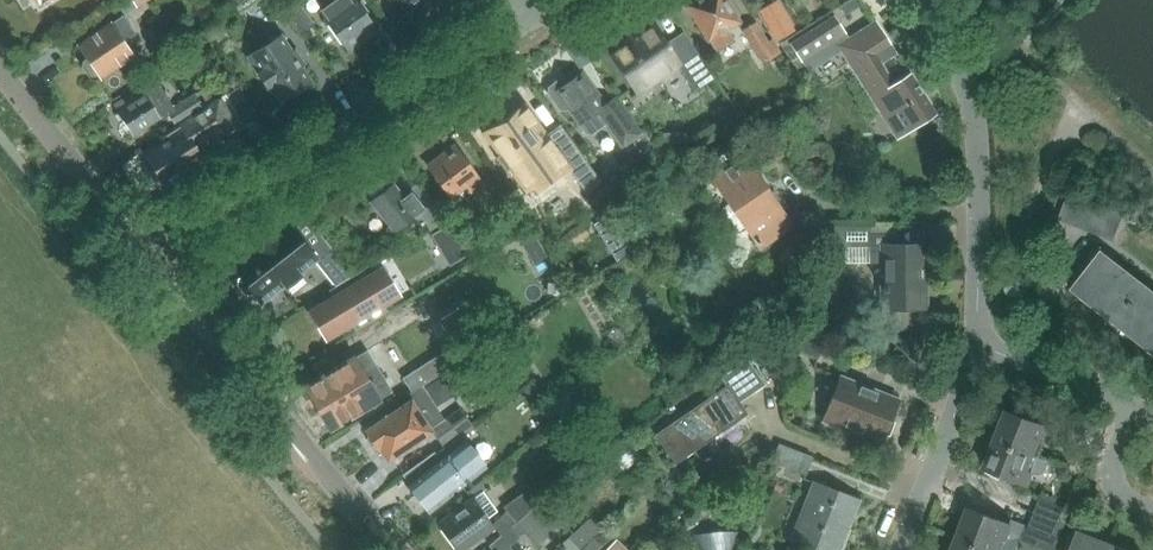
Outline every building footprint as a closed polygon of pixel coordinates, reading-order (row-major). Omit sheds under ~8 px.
[(135,8),(148,0),(129,0),(135,8)] [(320,11),(348,51),(377,30),(355,0),(329,0),(331,3),(320,11)] [(404,11),(419,0),(397,0),(404,11)] [(717,52),(734,41),(728,31),(739,25),(724,0),(699,0),(689,6),(717,52)] [(776,0),(760,10),(770,28),(776,39),(793,29),(776,0)] [(283,11),(286,15),(287,16),(286,17),(298,34),(311,24),(295,2),(283,11)] [(135,34),(122,16),(79,46),(87,58),(83,61),(82,67),(90,79),(96,80),(116,67),(122,75),(136,66),(131,59),(135,56),(124,42),(135,34)] [(740,31),(762,66),(781,54),(772,39),(768,41),(756,21),(740,31)] [(796,69),(803,65),(808,73),(840,53),(896,140),(935,115),(909,74),(894,83),(882,64),(897,54),(876,21),(845,41),(837,30),(811,47),(804,36),(790,45),(783,50),(796,69)] [(610,56),(636,93),(677,65),(679,63),(665,43),(653,26),(610,56)] [(682,32),(665,43),(679,63),(677,65),(694,89),(713,77),(682,32)] [(266,90),(271,87),(280,103),(312,83),(302,67),(305,65),(295,48),(292,50),(281,34),(244,57),(266,90)] [(591,135),(605,124),(611,120),(608,116),(611,114),(582,73),(572,80),(570,77),(561,77),(548,86),(546,93),(557,110),(564,111),(567,109),(585,134),(591,135)] [(133,135),(166,113),(174,108),(172,107),(159,86),(144,95),(140,88),(115,105),(119,111),(118,112),(133,135)] [(220,99),(187,120),(175,128),(160,137),(164,144),(146,156),(155,170),(153,171),(163,188),(174,181),(174,182),(180,178),(178,175),(202,160),(194,146),(206,138),(209,141),(234,125),(223,108),(240,98),(233,87),(218,97),(220,99)] [(166,113),(175,128),(187,120),(186,119),(203,108),(203,107),(213,100),(205,87),(194,94),(194,93),(172,107),(174,108),(166,113)] [(501,122),(485,133),(500,154),(495,157),(508,175),(513,172),(526,190),(549,174),(552,179),(567,168),(585,193),(602,183),(559,125),(545,135),(525,107),(509,119),(509,120),(503,125),(501,122)] [(611,120),(605,124),(621,146),(627,142),(632,149),(645,140),(622,107),(611,114),(608,116),(611,120)] [(723,129),(734,121),(724,107),(713,114),(723,129)] [(427,167),(451,199),(465,188),(471,196),(472,195),(478,203),(490,194),(484,186),(454,146),(427,167)] [(717,171),(709,176),(725,200),(727,203),(716,211),(725,225),(729,222),(735,232),(743,227),(745,230),(758,251),(787,230),(793,227),(791,224),(749,164),(742,155),(739,157),(732,147),(710,162),(717,171)] [(667,180),(652,161),(638,172),(653,191),(667,180)] [(393,183),(369,202),(395,234),(416,217),(420,214),(422,212),(421,210),(409,197),(406,199),(393,183)] [(1068,192),(1058,221),(1113,242),(1118,230),(1124,214),(1068,192)] [(422,212),(420,214),(430,230),(443,222),(432,204),(421,210),(422,212)] [(249,295),(256,305),(312,260),(333,287),(353,276),(306,217),(296,226),(288,216),(225,265),(235,277),(234,284),(243,295),(249,295)] [(449,225),(430,236),(448,267),(467,256),(449,225)] [(806,249),(868,247),(870,247),(870,226),(806,226),(806,249)] [(518,239),(533,265),(547,257),(531,231),(518,239)] [(625,241),(609,250),(616,261),(631,252),(625,241)] [(870,247),(868,247),(869,264),(878,264),(878,308),(924,308),(923,246),(878,246),(870,247)] [(1152,353),(1152,290),(1102,250),(1071,289),(1152,353)] [(306,309),(325,342),(351,327),(353,331),(388,311),(385,306),(400,297),(382,265),(367,274),(364,269),(353,276),(333,287),(327,290),(330,296),(306,309)] [(460,307),(439,320),(454,345),(401,378),(410,392),(418,387),(475,352),(470,344),(481,337),(460,307)] [(532,316),(517,325),(522,332),(536,323),(532,316)] [(798,332),(823,342),(827,331),(802,321),(798,332)] [(504,350),(495,338),(486,345),(495,357),(504,350)] [(366,351),(305,387),(329,429),(391,392),(366,351)] [(747,359),(720,377),(726,385),(654,434),(675,463),(747,414),(739,401),(765,384),(747,359)] [(880,444),(897,399),(840,377),(822,421),(843,429),(837,442),(860,451),(866,438),(880,444)] [(532,383),(523,391),(530,399),(539,391),(532,383)] [(418,387),(410,392),(402,398),(405,404),(365,431),(378,450),(379,450),(387,462),(432,432),(430,429),(438,418),(418,387)] [(435,426),(447,445),(472,427),(459,408),(435,426)] [(1008,411),(996,440),(1036,455),(1040,444),(1043,445),(1049,427),(1008,411)] [(435,454),(404,478),(409,484),(406,487),(428,514),(485,469),(485,468),(484,468),(476,459),(463,442),(464,442),(463,441),(461,443),(457,438),(436,455),(435,454)] [(1068,470),(1084,476),(1096,444),(1081,438),(1068,470)] [(1049,460),(1036,455),(996,440),(985,469),(1029,486),(1035,473),(1037,474),(1039,473),(1042,472),(1044,471),(1045,470),(1046,469),(1049,460)] [(778,443),(777,444),(771,463),(805,476),(813,458),(778,443)] [(503,506),(506,511),(516,522),(535,505),(553,490),(543,477),(503,506)] [(789,539),(817,549),(838,549),(858,500),(811,481),(789,539)] [(455,549),(462,549),(494,528),(491,524),(487,518),(498,511),(483,491),(437,525),(455,549)] [(1039,498),(1034,513),(1065,525),(1071,511),(1039,498)] [(488,547),(490,549),(511,549),(508,547),(523,534),(534,547),(555,529),(535,505),(516,522),(487,547),(488,547)] [(959,537),(991,549),(998,549),(1002,541),(1007,543),(1009,538),(1018,541),(1025,524),(1010,518),(1008,523),(970,508),(959,537)] [(1065,525),(1034,513),(1028,528),(1058,540),(1065,525)] [(600,529),(588,517),(553,549),(578,549),(600,529)] [(691,519),(681,528),(691,540),(701,531),(691,519)] [(1111,544),(1078,531),(1070,549),(1109,549),(1111,544)] [(959,537),(954,549),(991,549),(959,537)] [(601,546),(593,538),(582,549),(597,549),(601,546)] [(616,539),(605,549),(627,549),(616,539)]
